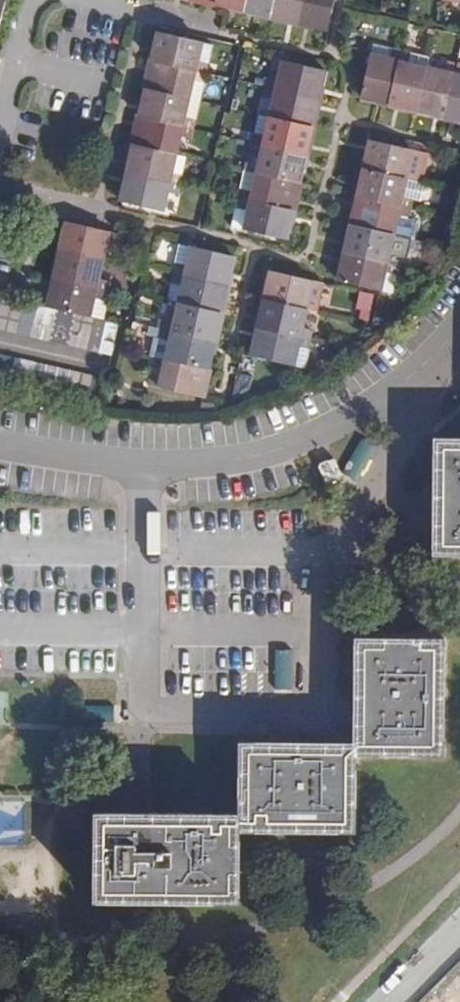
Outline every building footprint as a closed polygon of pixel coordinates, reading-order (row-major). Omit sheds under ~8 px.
[(213,2),(241,9),(243,0),(214,0),(213,2)] [(241,9),(269,15),(273,0),(243,0),(241,9)] [(298,22),(303,0),(273,0),(269,15),(298,22)] [(298,22),(325,28),(331,0),(303,0),(298,22)] [(194,60),(199,41),(157,32),(151,61),(205,74),(207,63),(194,60)] [(199,41),(194,60),(207,63),(211,44),(199,41)] [(387,50),(371,46),(368,57),(385,61),(387,50)] [(384,103),(396,52),(387,50),(385,61),(368,57),(358,97),(384,103)] [(407,54),(396,52),(384,103),(414,110),(424,69),(404,65),(407,54)] [(151,61),(144,89),(186,99),(190,81),(202,84),(205,74),(151,61)] [(268,88),(323,100),(330,71),(287,62),(283,80),(271,77),(268,88)] [(442,116),(454,65),(444,63),(442,73),(424,69),(414,110),(442,116)] [(442,116),(459,120),(459,67),(454,65),(442,116)] [(186,99),(198,102),(202,84),(190,81),(186,99)] [(316,129),(323,100),(268,88),(266,98),(279,100),(274,119),(316,129)] [(138,117),(192,130),(194,120),(182,117),(186,99),(144,89),(138,117)] [(199,102),(198,102),(186,99),(182,117),(194,120),(199,102)] [(270,138),(274,119),(262,116),(257,135),(270,138)] [(138,117),(132,145),(173,154),(177,137),(189,141),(192,130),(138,117)] [(270,138),(257,135),(255,144),(309,157),(316,129),(274,119),(270,138)] [(365,169),(408,179),(412,161),(425,164),(428,153),(372,140),(365,169)] [(255,144),(253,155),(265,158),(261,175),(303,185),(309,157),(255,144)] [(125,172),(179,185),(182,176),(179,175),(183,157),(173,154),(132,145),(125,172)] [(265,158),(253,155),(249,172),(261,175),(265,158)] [(423,182),(408,179),(365,169),(359,197),(414,210),(417,199),(417,198),(419,198),(423,182)] [(177,195),(179,185),(125,172),(119,200),(160,210),(164,192),(177,195)] [(296,212),(303,185),(261,175),(257,193),(244,190),(242,199),(296,212)] [(359,197),(352,225),(395,235),(399,218),(412,221),(414,210),(359,197)] [(290,239),(296,212),(242,199),(240,209),(253,212),(249,229),(290,239)] [(253,212),(240,209),(236,226),(249,229),(253,212)] [(57,245),(100,255),(104,237),(115,239),(118,231),(113,230),(63,218),(57,245)] [(352,225),(346,253),(401,267),(403,256),(391,253),(395,235),(352,225)] [(190,246),(180,244),(176,261),(186,264),(190,246)] [(100,255),(57,245),(51,274),(105,286),(108,275),(96,272),(100,255)] [(176,261),(174,270),(226,283),(233,256),(190,246),(186,264),(176,261)] [(401,267),(346,253),(339,283),(381,293),(386,273),(399,276),(401,267)] [(178,300),(220,310),(226,283),(174,270),(171,281),(182,283),(178,300)] [(272,273),(266,302),(307,312),(311,293),(324,296),(326,285),(272,273)] [(399,276),(386,273),(381,293),(394,295),(399,276)] [(47,303),(59,306),(70,308),(81,311),(87,312),(91,294),(103,296),(105,286),(51,274),(45,302),(47,303)] [(13,295),(0,292),(0,319),(7,321),(13,295)] [(372,321),(375,293),(361,292),(358,320),(372,321)] [(7,321),(18,324),(24,297),(13,295),(7,321)] [(24,297),(18,324),(31,327),(37,300),(29,299),(24,297)] [(47,303),(45,302),(37,300),(31,327),(41,329),(47,303)] [(214,338),(220,310),(178,300),(173,318),(164,316),(161,326),(214,338)] [(266,302),(259,331),(312,343),(313,335),(302,332),(307,312),(266,302)] [(53,332),(59,306),(47,303),(41,329),(53,332)] [(64,334),(70,308),(59,306),(53,332),(64,334)] [(64,334),(75,337),(81,311),(70,308),(64,334)] [(81,311),(75,337),(88,340),(94,314),(87,312),(81,311)] [(94,314),(88,340),(101,343),(108,317),(94,314)] [(119,319),(108,317),(101,343),(112,346),(119,319)] [(169,338),(164,358),(207,368),(214,338),(161,326),(159,336),(169,338)] [(312,343),(259,331),(253,359),(294,368),(298,351),(309,354),(312,343)] [(0,357),(0,384),(4,385),(9,359),(0,357)] [(207,368),(164,358),(160,375),(151,372),(148,383),(200,395),(207,368)] [(9,359),(4,385),(16,388),(22,362),(9,359)] [(22,362),(16,388),(27,390),(33,364),(22,362)] [(27,390),(38,393),(44,367),(33,364),(27,390)] [(44,367),(38,393),(50,395),(56,369),(44,367)] [(56,369),(50,395),(60,398),(65,371),(56,369)] [(65,371),(60,398),(73,401),(79,375),(65,371)] [(79,375),(73,401),(85,403),(90,377),(79,375)] [(90,377),(85,403),(98,406),(104,380),(90,377)] [(361,479),(375,446),(361,441),(347,473),(361,479)] [(434,452),(434,566),(459,565),(459,452),(434,452)] [(329,471),(305,470),(304,496),(329,496),(329,471)] [(447,761),(447,645),(359,646),(359,749),(242,750),(242,820),(95,820),(96,908),(242,908),(242,836),(359,836),(359,760),(447,761)] [(279,652),(275,678),(290,680),(293,654),(279,652)]
